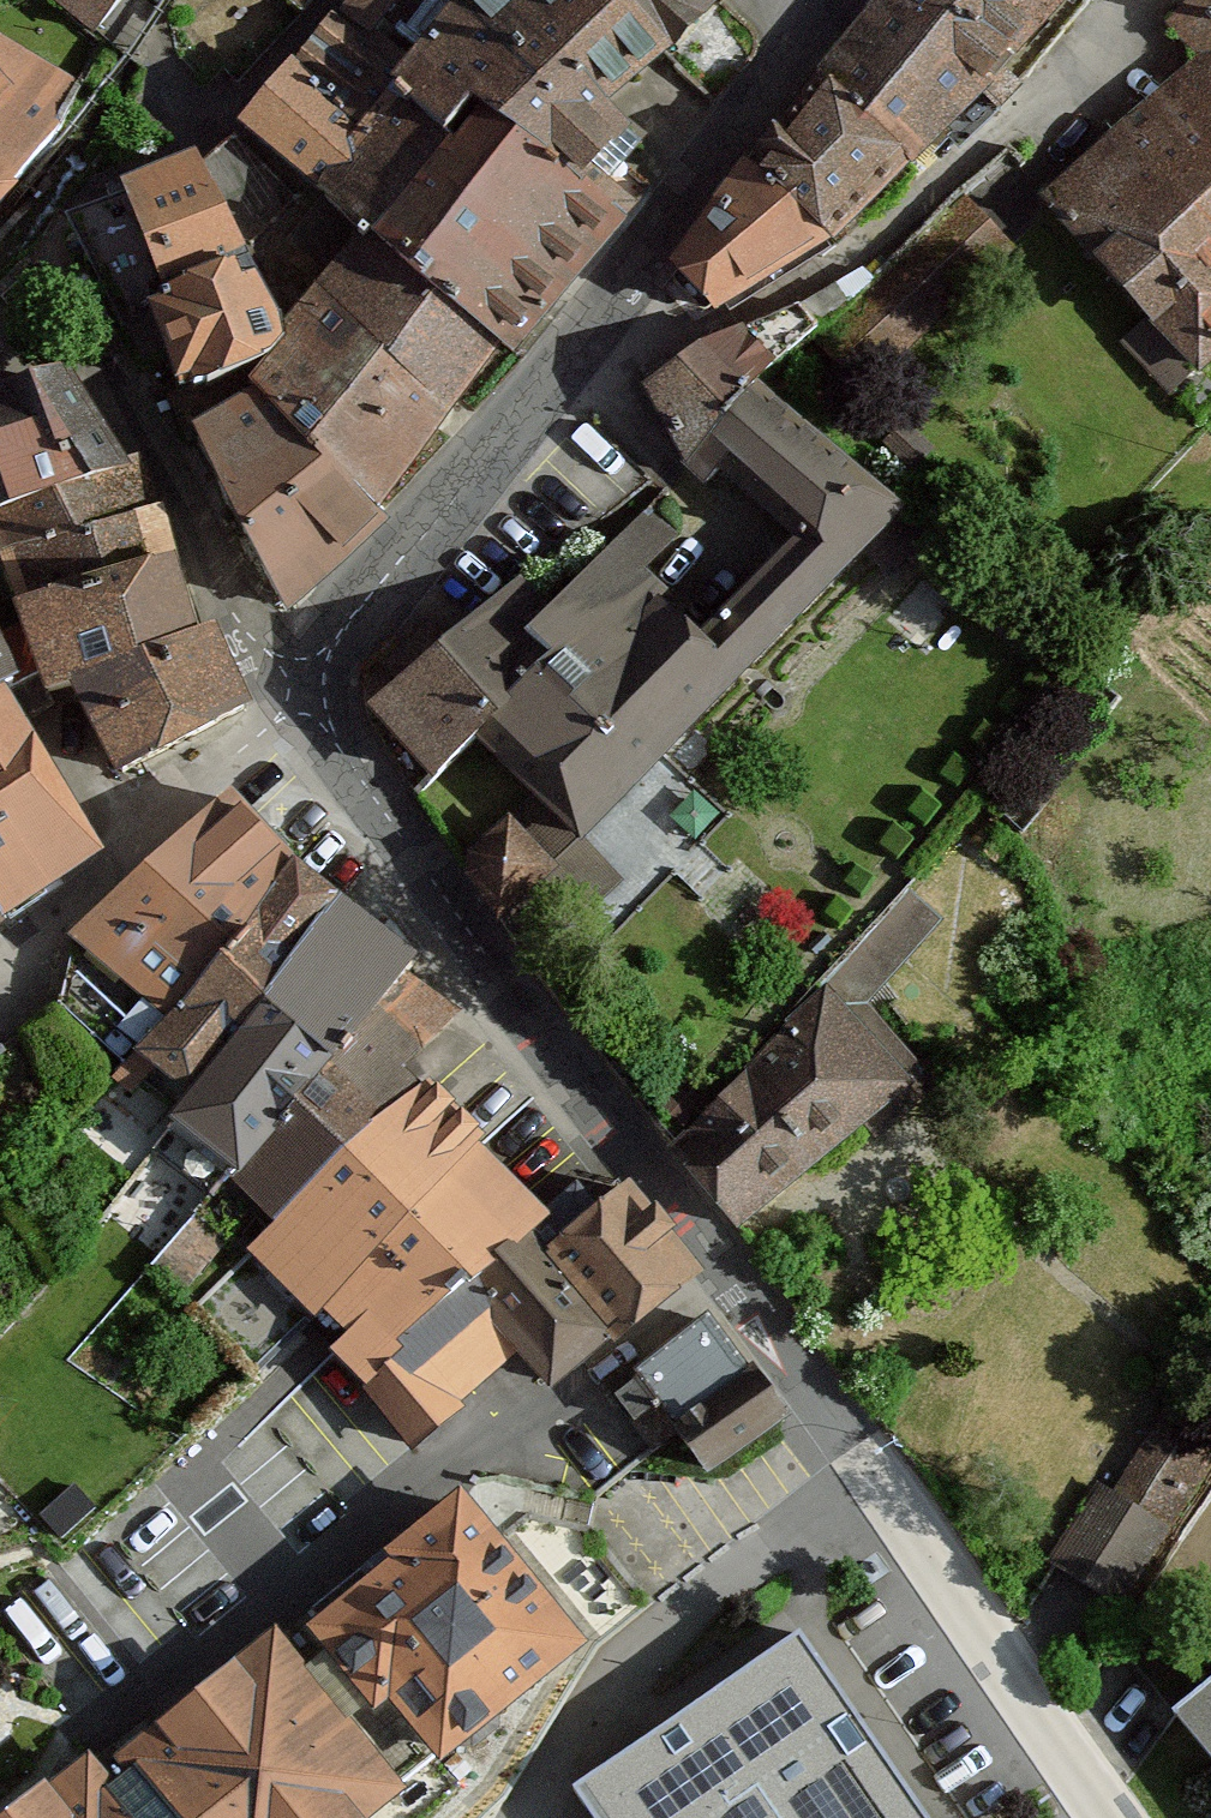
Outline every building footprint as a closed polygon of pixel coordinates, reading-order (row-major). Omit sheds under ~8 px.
[(97,36),(130,0),(51,0),(97,36)] [(369,141),(402,98),(421,67),(391,47),(401,34),(388,24),(403,5),(399,0),(361,0),(352,12),(298,74),(369,141)] [(461,1),(543,90),(568,65),(620,116),(675,58),(621,0),(460,0),(461,1)] [(720,10),(709,0),(621,0),(675,58),(720,10)] [(720,10),(729,0),(709,0),(720,10)] [(883,10),(990,98),(1085,0),(891,0),(883,10)] [(1043,209),(1204,381),(1210,374),(1210,0),(1196,0),(1164,29),(1204,74),(1043,209)] [(421,67),(402,98),(456,150),(487,117),(505,130),(543,90),(461,1),(421,67)] [(990,98),(883,10),(826,82),(906,155),(925,133),(936,142),(956,121),(963,127),(990,98)] [(49,150),(84,89),(0,46),(0,203),(49,150)] [(608,167),(624,174),(647,147),(620,116),(568,65),(543,90),(505,130),(590,193),(608,167)] [(369,141),(298,74),(249,136),(325,198),(369,141)] [(821,78),(756,171),(821,246),(906,155),(826,82),(821,78)] [(507,352),(524,367),(625,224),(590,193),(505,130),(487,117),(456,150),(402,98),(369,141),(325,198),(507,352)] [(234,146),(202,171),(245,256),(298,204),(234,146)] [(590,193),(625,224),(650,191),(624,174),(608,167),(590,193)] [(84,218),(123,324),(248,262),(245,256),(202,171),(137,199),(133,190),(110,199),(113,210),(84,218)] [(747,171),(676,292),(704,322),(821,246),(756,171),(747,171)] [(379,521),(507,352),(325,198),(293,244),(332,277),(283,335),(246,380),(257,392),(379,521)] [(969,203),(826,342),(873,390),(1016,250),(969,203)] [(180,402),(246,380),(283,335),(280,316),(248,262),(123,324),(146,366),(165,360),(180,402)] [(647,394),(688,470),(764,388),(853,309),(838,292),(796,315),(703,351),(647,394)] [(126,482),(64,380),(0,404),(0,522),(126,482)] [(764,388),(688,470),(708,488),(721,474),(799,546),(708,644),(747,680),(900,514),(764,388)] [(387,530),(379,521),(257,392),(201,445),(292,618),(347,575),(387,530)] [(18,616),(177,570),(162,513),(136,478),(126,482),(0,522),(0,552),(18,616)] [(747,680),(708,644),(644,583),(683,541),(651,513),(557,611),(531,587),(462,644),(523,719),(484,751),(538,804),(474,859),(473,881),(505,930),(747,680)] [(177,570),(18,616),(25,637),(39,677),(46,700),(66,693),(202,645),(177,570)] [(523,719),(462,644),(453,651),(439,634),(383,679),(382,688),(390,697),(380,705),(443,784),(484,751),(523,719)] [(7,694),(39,677),(25,637),(3,646),(0,641),(0,698),(7,694)] [(202,645),(66,693),(116,773),(254,709),(214,641),(202,645)] [(4,923),(110,859),(7,694),(0,698),(0,915),(4,923)] [(130,1069),(296,878),(234,811),(80,935),(64,1012),(130,1069)] [(194,1108),(343,914),(296,878),(130,1069),(116,1085),(134,1101),(157,1080),(194,1108)] [(838,984),(677,1150),(746,1234),(925,1075),(870,1006),(943,924),(910,895),(834,980),(838,984)] [(235,1183),(416,987),(422,978),(343,914),(194,1108),(175,1133),(235,1183)] [(275,1237),(425,1098),(414,1086),(468,1025),(416,987),(235,1183),(148,1277),(181,1306),(254,1218),(275,1237)] [(666,1111),(685,1130),(711,1104),(692,1085),(666,1111)] [(315,1328),(326,1316),(483,1156),(425,1098),(275,1237),(249,1261),(315,1328)] [(362,1398),(554,1222),(483,1156),(326,1316),(354,1345),(332,1368),(362,1398)] [(555,1393),(701,1282),(620,1195),(602,1214),(582,1196),(554,1222),(362,1398),(416,1458),(520,1361),(555,1393)] [(716,1331),(617,1403),(654,1454),(680,1435),(711,1477),(784,1424),(716,1331)] [(1097,1490),(1052,1567),(1127,1610),(1172,1534),(1097,1490)] [(474,1508),(298,1650),(284,1632),(124,1761),(137,1777),(109,1800),(90,1776),(38,1817),(382,1817),(587,1653),(594,1661),(657,1610),(595,1533),(532,1520),(502,1543),(474,1508)] [(800,1632),(572,1785),(594,1817),(926,1817),(800,1632)] [(1181,1720),(1210,1758),(1210,1696),(1181,1720)]
